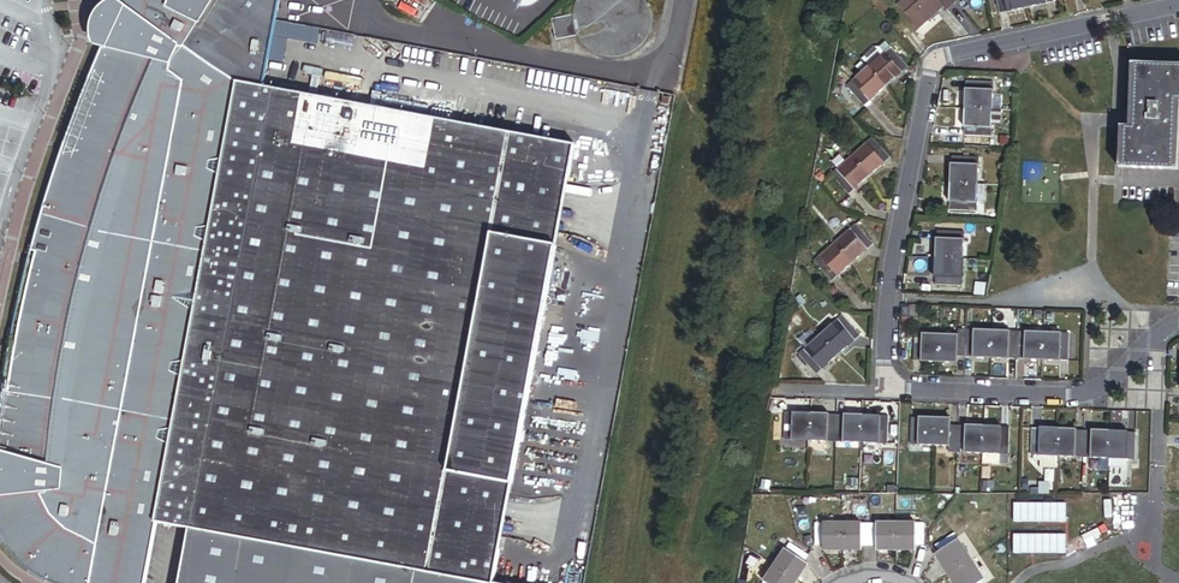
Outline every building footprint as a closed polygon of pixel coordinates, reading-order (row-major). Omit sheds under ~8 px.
[(129,4),(119,26),(108,48),(104,47),(99,60),(87,91),(77,118),(65,150),(58,175),(47,206),(40,232),(34,255),(24,295),(20,312),(14,340),(10,365),(0,435),(0,452),(2,452),(0,473),(0,535),(1,539),(10,534),(13,539),(17,545),(23,553),(29,560),(35,566),(43,572),(50,576),(48,582),(151,582),(161,526),(193,531),(184,582),(500,582),(506,553),(474,547),(486,482),(518,488),(559,265),(528,259),(540,195),(571,200),(583,145),(557,140),(556,147),(539,144),(541,137),(269,86),(285,0),(123,0),(129,4)] [(129,4),(123,0),(113,0),(109,2),(106,4),(103,7),(100,12),(96,18),(94,25),(94,32),(95,39),(97,44),(104,47),(108,48),(119,26),(129,4)] [(658,25),(659,20),(659,15),(659,10),(658,5),(656,0),(583,0),(582,2),(580,7),(579,12),(580,14),(558,18),(562,39),(584,35),(585,36),(588,40),(591,44),(595,47),(599,51),(603,53),(608,54),(613,55),(618,56),(623,56),(628,55),(633,54),(637,52),(642,49),(646,46),(649,42),(652,38),(655,34),(657,30),(658,25)] [(937,0),(904,0),(898,5),(919,30),(944,8),(937,0)] [(944,8),(946,11),(959,0),(937,0),(944,8)] [(1025,0),(997,0),(1000,15),(1027,9),(1025,0)] [(1054,0),(1025,0),(1027,9),(1055,3),(1054,0)] [(909,69),(891,48),(869,67),(887,88),(909,69)] [(1178,102),(1178,66),(1136,65),(1133,128),(1125,128),(1123,168),(1176,171),(1178,102)] [(865,107),(887,88),(869,67),(847,86),(865,107)] [(1001,111),(1002,96),(993,96),(993,83),(967,82),(966,109),(993,110),(1001,111)] [(991,138),(993,110),(966,109),(965,137),(991,138)] [(556,147),(557,140),(541,137),(539,144),(556,147)] [(870,177),(891,159),(873,139),(852,157),(870,177)] [(870,177),(852,157),(832,175),(850,195),(870,177)] [(978,185),(979,158),(953,157),(951,184),(978,185)] [(986,204),(987,185),(978,185),(951,184),(950,211),(976,212),(977,203),(986,204)] [(559,265),(571,200),(540,195),(528,259),(559,265)] [(997,220),(998,211),(987,210),(986,219),(997,220)] [(874,246),(856,225),(835,244),(853,264),(874,246)] [(963,260),(964,233),(938,231),(936,259),(963,260)] [(853,264),(835,244),(815,262),(833,282),(853,264)] [(962,287),(963,260),(936,259),(935,285),(962,287)] [(799,308),(804,302),(798,296),(793,302),(799,308)] [(862,337),(844,316),(821,336),(839,357),(862,337)] [(911,336),(911,318),(902,317),(902,336),(911,336)] [(839,357),(821,336),(819,337),(813,330),(798,343),(804,350),(799,355),(817,376),(839,357)] [(965,358),(966,331),(958,330),(958,336),(940,336),(939,363),(958,363),(958,358),(965,358)] [(990,359),(992,331),(966,331),(965,358),(990,359)] [(1016,360),(1017,332),(992,331),(990,359),(1016,360)] [(1042,361),(1043,333),(1017,332),(1016,360),(1042,361)] [(1069,362),(1070,334),(1043,333),(1042,361),(1069,362)] [(939,363),(940,336),(915,335),(914,362),(939,363)] [(812,441),(813,415),(785,414),(784,440),(812,441)] [(836,442),(837,416),(813,415),(812,441),(836,442)] [(862,443),(863,417),(837,416),(836,442),(862,443)] [(888,443),(889,417),(863,417),(862,443),(861,451),(879,451),(880,443),(888,443)] [(934,446),(935,419),(912,418),(911,445),(934,446)] [(958,452),(959,426),(951,426),(951,420),(935,419),(934,446),(950,447),(950,452),(958,452)] [(983,453),(984,427),(959,426),(958,452),(983,453)] [(1009,454),(1010,428),(984,427),(983,453),(1001,454),(1009,454)] [(1058,456),(1059,430),(1034,429),(1032,455),(1035,455),(1035,463),(1057,464),(1058,456)] [(1083,457),(1085,431),(1059,430),(1058,456),(1083,457)] [(1108,466),(1110,432),(1085,431),(1083,457),(1100,458),(1100,469),(1108,469),(1108,466)] [(1136,459),(1137,433),(1110,432),(1108,466),(1125,467),(1125,459),(1136,459)] [(1000,464),(1001,454),(983,453),(983,464),(1000,464)] [(870,491),(871,471),(861,470),(860,490),(870,491)] [(506,553),(518,488),(486,482),(474,547),(506,553)] [(843,551),(844,525),(816,525),(816,546),(824,546),(824,551),(843,551)] [(870,547),(870,525),(844,525),(843,551),(862,551),(862,547),(870,547)] [(896,551),(896,525),(870,525),(870,547),(878,547),(878,550),(896,551)] [(924,547),(924,539),(924,525),(896,525),(896,551),(916,551),(916,547),(924,547)] [(23,553),(17,545),(13,539),(10,534),(1,539),(7,549),(13,557),(20,566),(28,573),(37,579),(44,582),(48,582),(50,576),(43,572),(35,566),(29,560),(23,553)] [(971,561),(954,534),(935,546),(940,553),(936,555),(949,575),(971,561)] [(808,565),(805,563),(809,556),(791,544),(775,567),(797,581),(808,565)] [(971,561),(949,575),(955,582),(981,582),(984,581),(971,561)] [(797,581),(775,567),(765,582),(796,582),(797,581)]
